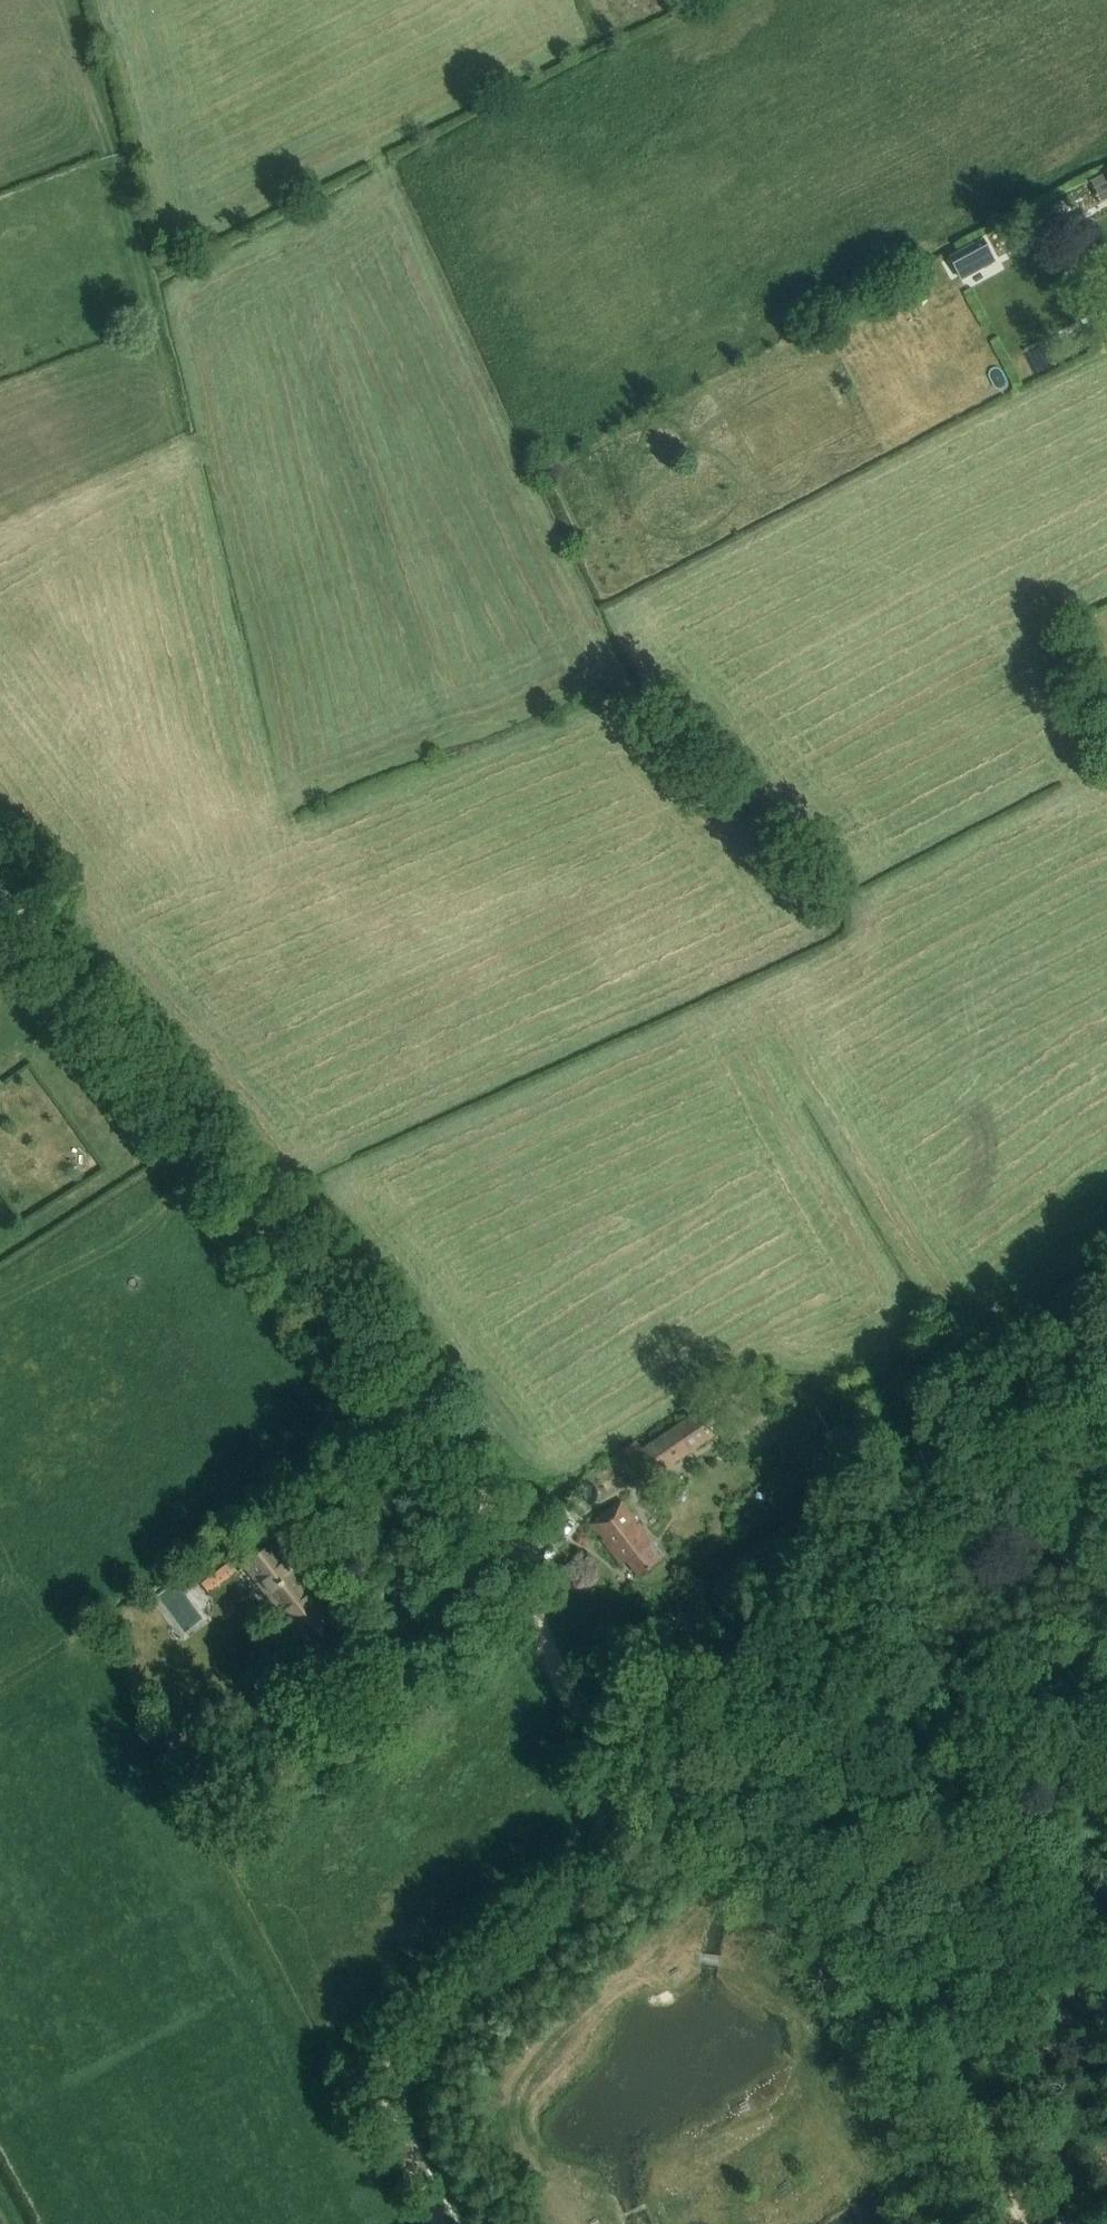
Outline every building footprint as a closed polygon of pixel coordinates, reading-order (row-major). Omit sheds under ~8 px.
[(983,241),(949,259),(962,283),(996,265),(983,241)] [(660,1456),(667,1467),(713,1437),(698,1414),(628,1460),(636,1472),(660,1456)] [(621,1567),(628,1562),(640,1578),(664,1559),(620,1502),(589,1525),(621,1567)] [(339,1616),(278,1541),(246,1566),(282,1611),(277,1615),(277,1619),(284,1629),(289,1630),(293,1626),(306,1642),(339,1616)] [(246,1578),(221,1545),(192,1567),(217,1600),(246,1578)] [(399,1599),(368,1624),(391,1653),(399,1646),(405,1654),(426,1637),(420,1629),(422,1627),(399,1599)] [(252,1689),(261,1681),(253,1673),(244,1680),(252,1689)] [(276,1792),(263,1800),(267,1807),(280,1799),(276,1792)]
